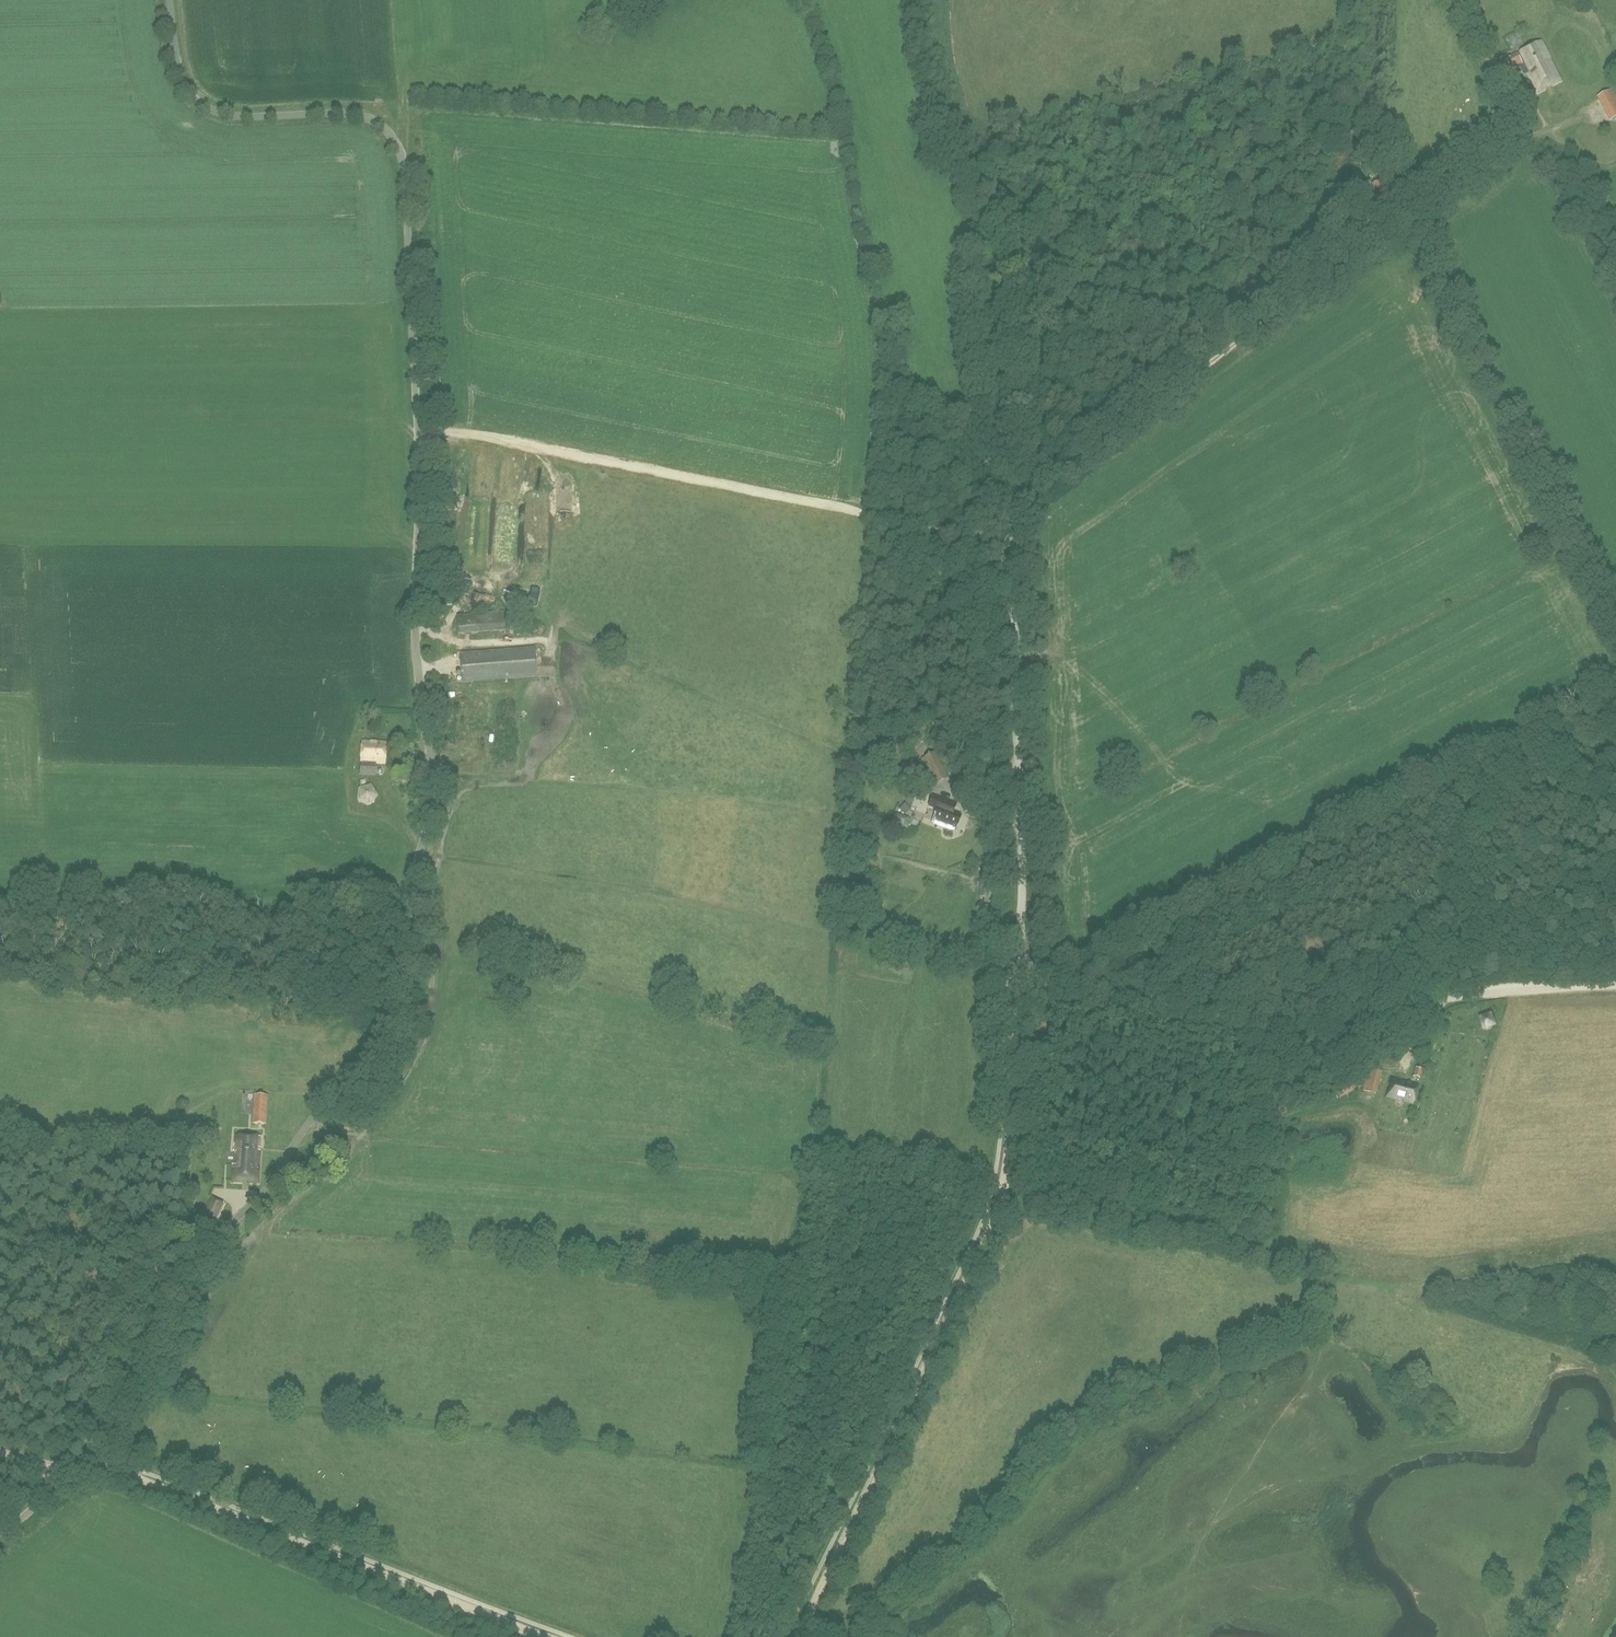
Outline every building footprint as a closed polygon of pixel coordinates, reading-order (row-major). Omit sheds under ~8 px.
[(1519,38),(1511,40),(1512,49),(1521,48),(1519,38)] [(1496,66),(1501,76),(1519,66),(1524,76),(1528,74),(1537,93),(1546,88),(1543,83),(1549,80),(1552,85),(1561,80),(1548,58),(1550,57),(1541,42),(1496,66)] [(1487,63),(1495,59),(1492,53),(1484,57),(1487,63)] [(1611,91),(1599,97),(1602,103),(1614,97),(1611,91)] [(1374,207),(1370,198),(1367,192),(1357,197),(1360,203),(1367,218),(1375,214),(1377,213),(1374,207)] [(454,549),(462,550),(463,541),(455,540),(454,549)] [(459,635),(505,632),(504,613),(457,616),(459,635)] [(535,648),(505,651),(460,655),(463,683),(537,676),(535,648)] [(376,763),(385,764),(386,743),(362,741),(360,774),(376,775),(376,763)] [(924,759),(933,777),(936,784),(948,778),(936,753),(924,759)] [(399,786),(414,784),(413,778),(398,779),(399,786)] [(362,793),(363,806),(379,806),(378,793),(362,793)] [(956,832),(961,817),(952,814),(956,804),(934,796),(930,807),(938,810),(933,823),(956,832)] [(892,823),(908,828),(910,819),(895,814),(892,823)] [(1491,1017),(1484,1021),(1491,1030),(1497,1025),(1491,1017)] [(1413,1077),(1420,1079),(1422,1070),(1416,1068),(1413,1077)] [(1363,1090),(1377,1094),(1382,1073),(1369,1069),(1363,1090)] [(1342,1096),(1355,1088),(1348,1077),(1336,1085),(1342,1096)] [(1403,1101),(1413,1104),(1418,1086),(1391,1078),(1389,1085),(1392,1085),(1391,1090),(1388,1090),(1386,1096),(1396,1099),(1396,1098),(1404,1100),(1403,1101)] [(253,1124),(266,1125),(268,1096),(255,1096),(253,1124)] [(249,1182),(258,1183),(261,1137),(236,1135),(235,1152),(238,1152),(237,1165),(234,1165),(233,1181),(242,1182),(243,1180),(249,1180),(249,1182)] [(212,1197),(203,1215),(216,1221),(225,1203),(212,1197)]
